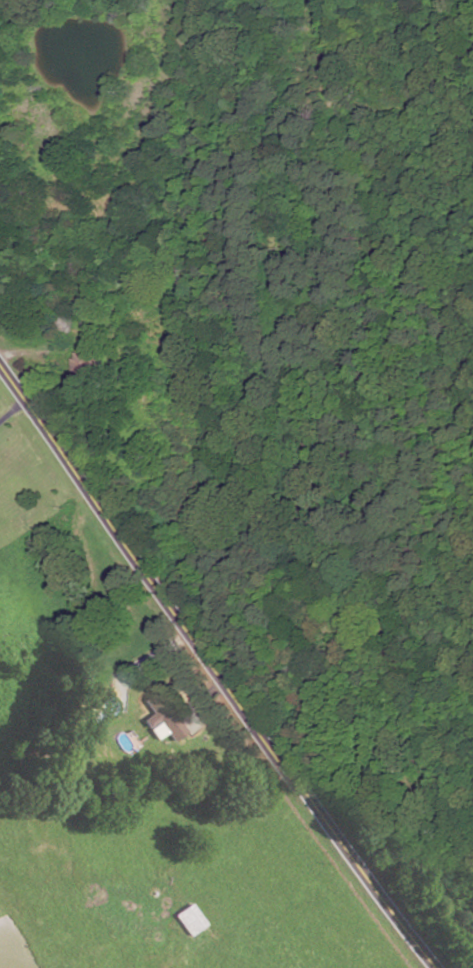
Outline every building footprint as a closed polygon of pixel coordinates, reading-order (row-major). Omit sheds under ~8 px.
[(76,354),(101,353),(102,366),(95,366),(95,378),(76,379),(76,369),(73,369),(73,359),(76,359),(76,354)] [(142,700),(171,742),(186,731),(157,690),(142,700)] [(164,733),(157,722),(147,729),(155,739),(164,733)] [(173,915),(190,904),(204,927),(187,937),(173,915)]
